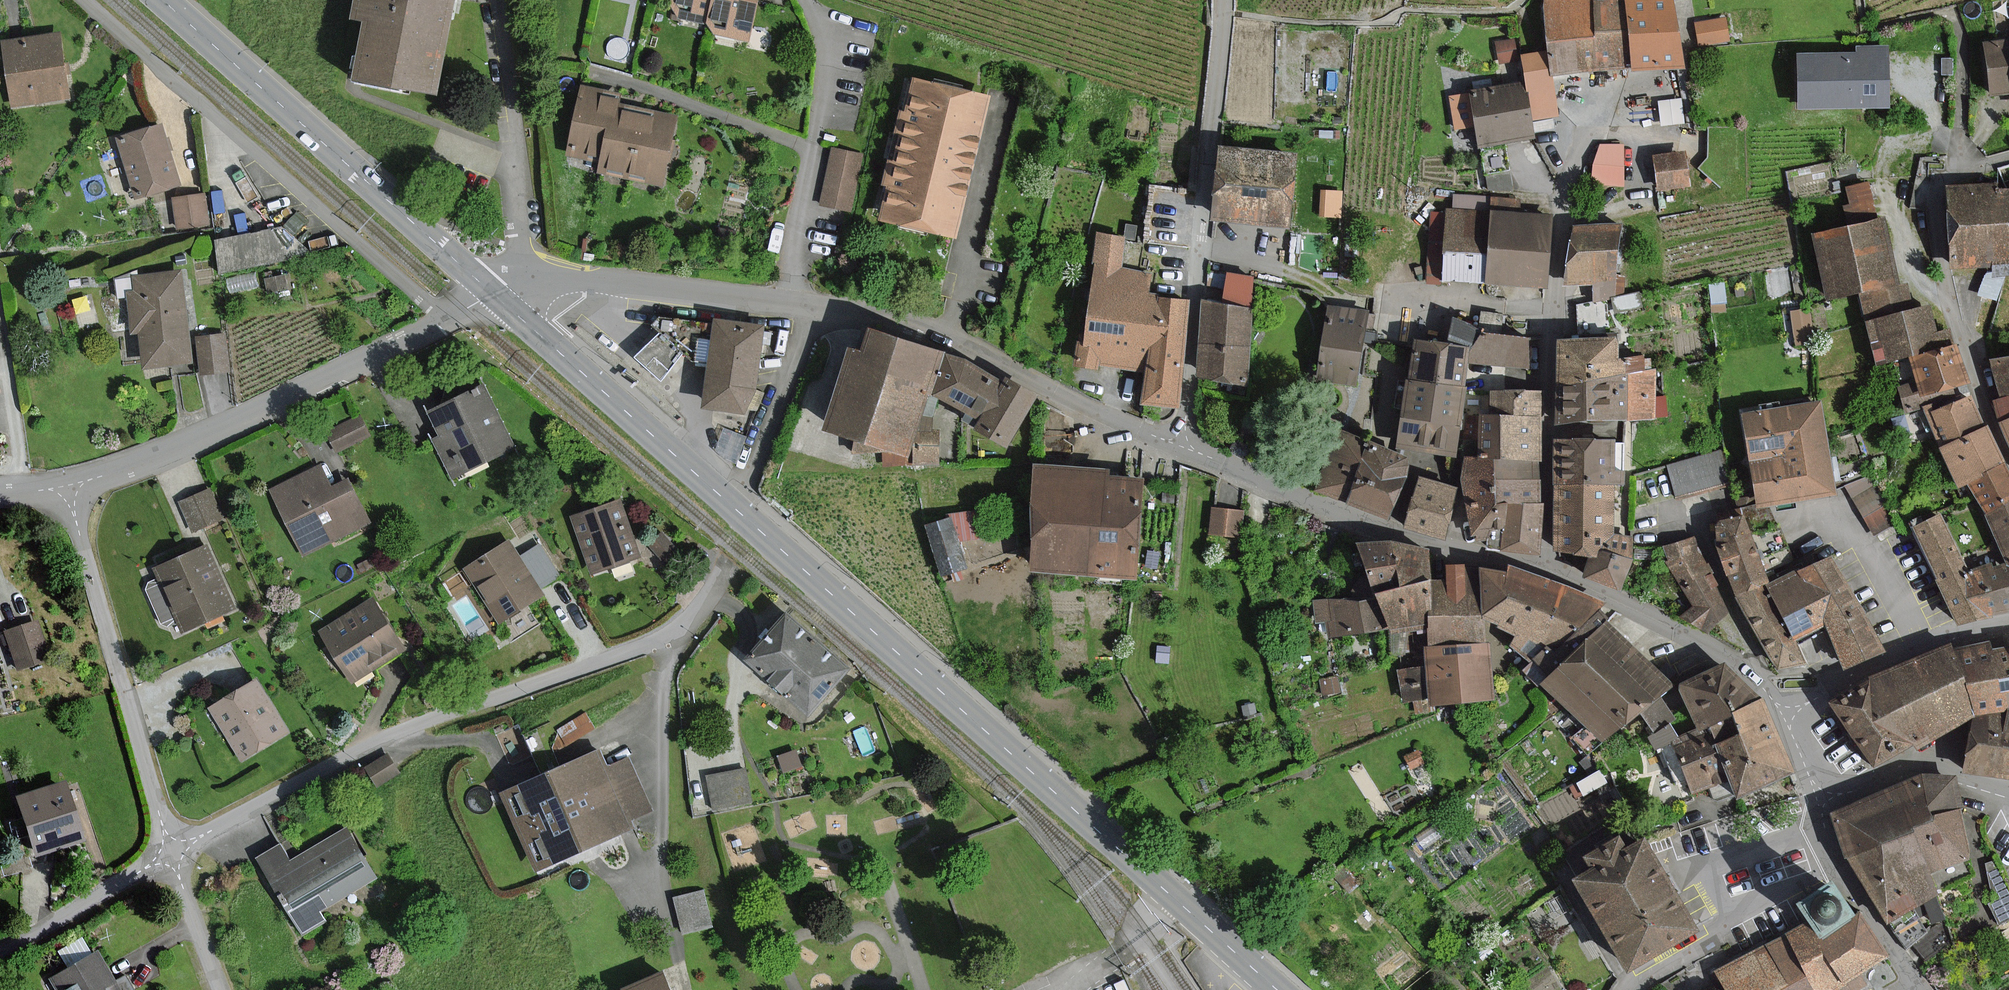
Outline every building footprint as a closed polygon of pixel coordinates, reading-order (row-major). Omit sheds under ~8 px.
[(356,14),(372,17),(361,75),(440,91),(458,0),(359,0),(356,14)] [(712,27),(719,0),(674,0),(670,16),(712,27)] [(764,0),(719,0),(712,27),(711,35),(753,45),(764,0)] [(1551,52),(1553,76),(1599,71),(1592,4),(1592,0),(1545,0),(1551,52)] [(1632,68),(1625,0),(1592,4),(1599,71),(1632,68)] [(1676,0),(1627,0),(1625,0),(1632,68),(1683,63),(1676,0)] [(1725,18),(1697,23),(1701,46),(1729,40),(1725,18)] [(65,33),(5,42),(15,112),(75,103),(65,33)] [(2008,92),(2008,40),(1986,43),(1991,93),(2008,92)] [(1797,52),(1798,107),(1890,106),(1889,47),(1858,47),(1858,52),(1797,52)] [(1551,52),(1526,55),(1529,85),(1532,117),(1557,114),(1553,76),(1551,52)] [(992,99),(916,83),(885,221),(961,238),(992,99)] [(1535,138),(1532,117),(1529,85),(1474,91),(1479,143),(1535,138)] [(585,87),(570,160),(603,166),(613,116),(619,118),(620,111),(623,95),(585,87)] [(681,115),(654,110),(652,117),(639,182),(667,188),(681,115)] [(619,118),(613,116),(603,166),(602,175),(639,182),(652,117),(620,111),(619,118)] [(167,122),(121,136),(138,195),(185,182),(167,122)] [(1601,145),(1592,184),(1624,184),(1624,145),(1601,145)] [(1298,154),(1221,146),(1214,218),(1291,225),(1298,154)] [(825,207),(852,213),(865,158),(838,152),(825,207)] [(1686,155),(1656,158),(1659,188),(1690,185),(1686,155)] [(1873,186),(1850,191),(1855,212),(1878,208),(1873,186)] [(2008,263),(2008,192),(1953,193),(1955,264),(2008,263)] [(208,193),(175,198),(179,229),(213,224),(208,193)] [(1430,280),(1549,287),(1553,218),(1523,216),(1524,200),(1455,196),(1454,210),(1449,210),(1449,214),(1434,213),(1430,280)] [(275,220),(212,234),(220,269),(282,255),(275,220)] [(1898,283),(1885,221),(1816,235),(1829,298),(1860,291),(1898,283)] [(1618,227),(1575,228),(1566,284),(1592,283),(1594,295),(1625,294),(1625,275),(1617,274),(1618,227)] [(1142,405),(1180,410),(1193,303),(1162,300),(1165,277),(1125,272),(1129,238),(1100,235),(1083,368),(1103,370),(1104,366),(1146,371),(1142,405)] [(1219,295),(1247,298),(1251,268),(1222,265),(1219,295)] [(183,271),(134,277),(136,291),(129,291),(134,333),(142,332),(146,368),(194,363),(183,271)] [(1899,287),(1898,283),(1860,291),(1866,324),(1912,311),(1909,298),(1906,286),(1899,287)] [(1252,307),(1205,298),(1200,378),(1249,384),(1252,307)] [(1369,312),(1330,306),(1319,377),(1358,383),(1369,312)] [(1878,366),(1910,357),(1942,347),(1930,306),(1912,311),(1866,324),(1878,366)] [(1809,309),(1792,312),(1796,345),(1814,343),(1809,309)] [(748,416),(758,392),(766,328),(715,322),(705,411),(748,416)] [(911,455),(932,392),(946,351),(872,326),(864,350),(853,347),(826,426),(911,455)] [(225,333),(198,337),(202,373),(230,370),(225,333)] [(1484,333),(1472,348),(1470,361),(1528,369),(1532,339),(1484,333)] [(1559,338),(1559,376),(1627,375),(1627,357),(1619,357),(1619,337),(1559,338)] [(1410,378),(1467,386),(1470,361),(1472,348),(1415,341),(1410,378)] [(1956,343),(1942,347),(1910,357),(1917,382),(1898,387),(1905,411),(1970,392),(1956,343)] [(1003,383),(966,357),(946,351),(932,392),(983,419),(977,429),(1010,446),(1040,394),(1010,375),(1003,383)] [(2008,419),(2008,356),(1994,358),(2000,402),(1997,402),(2001,422),(2008,419)] [(1634,375),(1627,375),(1559,376),(1560,419),(1656,417),(1655,371),(1645,371),(1644,358),(1633,358),(1634,375)] [(1401,447),(1458,455),(1467,386),(1410,378),(1401,447)] [(484,385),(430,411),(441,435),(434,438),(453,476),(514,447),(484,385)] [(1492,391),(1491,414),(1499,414),(1544,416),(1545,393),(1492,391)] [(1926,413),(1940,444),(1983,426),(1971,396),(1926,413)] [(1821,400),(1742,413),(1757,503),(1837,490),(1821,400)] [(1480,457),(1498,458),(1499,414),(1491,414),(1466,413),(1465,437),(1481,437),(1480,457)] [(1541,459),(1543,459),(1544,416),(1499,414),(1498,458),(1541,459)] [(369,435),(360,417),(330,433),(339,451),(369,435)] [(2001,422),(2008,441),(2008,419),(2001,422)] [(1983,426),(1940,444),(1960,488),(1971,483),(1987,476),(1984,471),(2005,462),(1988,423),(1983,426)] [(1414,461),(1340,432),(1317,491),(1391,520),(1414,461)] [(1617,470),(1617,444),(1617,439),(1556,438),(1556,484),(1616,484),(1626,484),(1626,470),(1617,470)] [(1720,452),(1669,466),(1678,495),(1728,480),(1720,452)] [(1473,541),(1505,540),(1509,502),(1496,501),(1497,477),(1498,458),(1480,457),(1465,457),(1464,479),(1473,541)] [(1497,477),(1541,478),(1541,459),(1498,458),(1497,477)] [(1971,483),(2005,562),(2008,573),(2008,471),(2005,462),(1984,471),(1987,476),(1971,483)] [(334,486),(324,466),(272,491),(305,558),(374,524),(351,478),(334,486)] [(1037,468),(1034,575),(1138,578),(1141,480),(1116,479),(1116,470),(1037,468)] [(1870,529),(1891,519),(1868,471),(1847,481),(1870,529)] [(1460,487),(1419,476),(1405,526),(1446,537),(1460,487)] [(1509,502),(1516,502),(1540,503),(1541,478),(1497,477),(1496,501),(1509,502)] [(1556,484),(1556,550),(1591,556),(1599,557),(1616,536),(1616,484),(1556,484)] [(213,491),(182,505),(196,534),(227,520),(213,491)] [(623,502),(572,517),(589,572),(640,556),(623,502)] [(1509,502),(1505,540),(1503,551),(1542,552),(1544,503),(1540,503),(1516,502),(1509,502)] [(1247,511),(1212,509),(1210,538),(1245,540),(1247,511)] [(1963,574),(1968,572),(1941,514),(1913,527),(1940,578),(1937,579),(1960,623),(1981,618),(1963,574)] [(1739,595),(1769,582),(1773,580),(1745,516),(1712,525),(1739,595)] [(967,567),(952,518),(928,525),(943,574),(967,567)] [(1616,536),(1599,557),(1591,556),(1584,575),(1620,591),(1634,560),(1632,559),(1634,537),(1616,536)] [(1660,548),(1685,588),(1713,573),(1696,538),(1660,548)] [(1433,630),(1432,615),(1430,579),(1431,549),(1392,540),(1359,542),(1380,595),(1391,629),(1392,635),(1433,630)] [(509,541),(466,569),(500,622),(542,595),(509,541)] [(208,545),(155,568),(183,633),(236,610),(208,545)] [(1773,580),(1769,582),(1795,638),(1828,623),(1846,668),(1886,650),(1834,554),(1801,570),(1800,568),(1773,580)] [(1981,618),(2008,613),(2008,573),(2005,562),(1994,566),(1993,563),(1968,572),(1963,574),(1981,618)] [(1432,615),(1485,615),(1482,564),(1448,566),(1449,578),(1430,579),(1432,615)] [(1511,570),(1482,564),(1485,615),(1517,633),(1510,646),(1532,662),(1550,645),(1556,651),(1600,610),(1607,603),(1511,565),(1511,570)] [(1729,613),(1718,584),(1713,573),(1685,588),(1696,606),(1682,616),(1708,634),(1729,613)] [(1779,669),(1806,663),(1795,638),(1769,582),(1739,595),(1779,669)] [(1333,640),(1391,629),(1380,595),(1376,595),(1316,605),(1320,628),(1330,626),(1333,640)] [(375,601),(324,634),(356,684),(407,651),(375,601)] [(1556,651),(1550,645),(1532,662),(1524,669),(1540,686),(1542,683),(1609,620),(1605,615),(1600,610),(1556,651)] [(788,614),(749,659),(812,712),(851,667),(788,614)] [(1487,643),(1485,615),(1432,615),(1433,630),(1434,646),(1487,643)] [(1675,685),(1641,650),(1609,620),(1542,683),(1604,741),(1675,685)] [(36,621),(3,633),(17,670),(50,658),(36,621)] [(1993,649),(1990,641),(1967,645),(1969,662),(1964,663),(1975,714),(2008,711),(2008,646),(1993,649)] [(1492,642),(1487,643),(1434,646),(1426,646),(1427,668),(1402,669),(1404,701),(1414,700),(1415,713),(1433,712),(1432,703),(1495,699),(1492,642)] [(1918,749),(1975,714),(1964,663),(1952,644),(1872,679),(1914,744),(1918,749)] [(1735,713),(1765,700),(1726,664),(1682,683),(1701,728),(1710,724),(1735,713)] [(1877,767),(1914,744),(1872,679),(1833,701),(1877,767)] [(259,681),(210,708),(238,759),(287,733),(259,681)] [(1754,755),(1783,742),(1765,700),(1735,713),(1754,755)] [(1965,770),(1994,775),(2008,714),(2008,711),(1975,714),(1965,770)] [(1710,724),(1719,744),(1734,777),(1741,795),(1796,772),(1783,742),(1754,755),(1735,713),(1710,724)] [(1994,775),(2008,777),(2008,714),(1994,775)] [(1734,777),(1719,744),(1710,724),(1701,728),(1674,739),(1697,793),(1734,777)] [(656,811),(630,754),(608,764),(602,750),(504,794),(537,869),(636,824),(634,821),(656,811)] [(744,769),(709,776),(716,809),(751,802),(744,769)] [(1962,808),(1956,780),(1921,778),(1880,795),(1837,813),(1842,850),(1886,921),(1937,893),(1932,869),(1969,858),(1958,809),(1962,808)] [(62,786),(15,801),(32,852),(79,836),(62,786)] [(325,921),(319,911),(375,877),(346,828),(290,861),(280,845),(259,858),(304,933),(325,921)] [(1579,875),(1632,969),(1701,930),(1648,836),(1628,847),(1621,836),(1587,855),(1593,867),(1579,875)] [(1727,989),(1864,989),(1870,987),(1863,974),(1891,959),(1866,913),(1854,919),(1852,916),(1859,913),(1842,882),(1801,904),(1811,921),(1718,973),(1727,989)] [(705,892),(677,900),(687,936),(716,928),(705,892)] [(49,978),(56,989),(119,989),(98,952),(49,978)] [(626,989),(673,989),(665,972),(626,989)]
